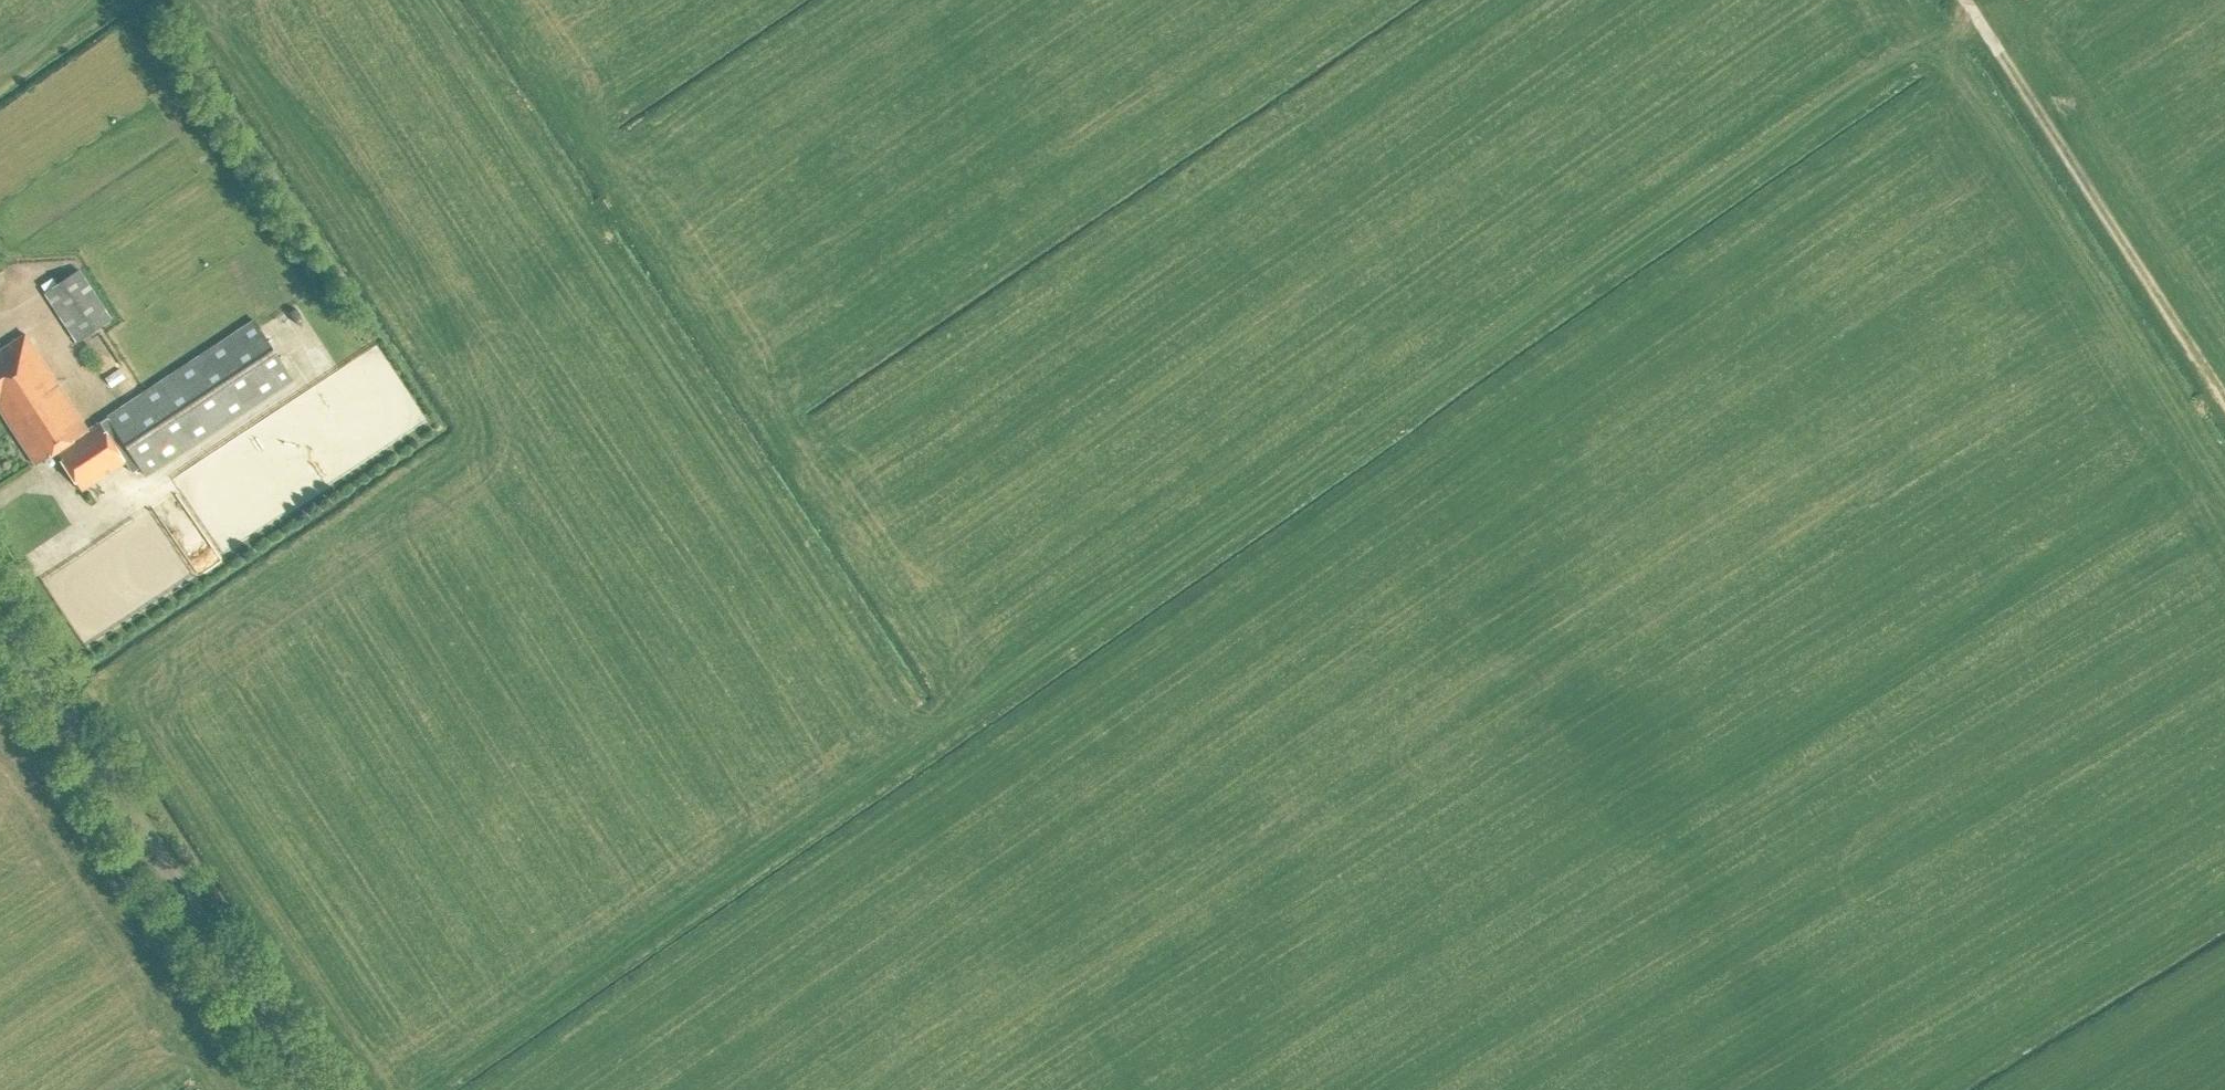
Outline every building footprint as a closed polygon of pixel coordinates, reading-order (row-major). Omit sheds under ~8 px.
[(56,284),(45,291),(76,340),(110,318),(79,269),(56,284)] [(41,285),(45,291),(56,284),(52,277),(41,285)] [(88,430),(56,451),(82,490),(125,461),(131,471),(137,467),(144,478),(293,379),(254,319),(87,429),(88,430)] [(87,429),(25,333),(0,349),(0,408),(37,464),(56,451),(88,430),(87,429)]
